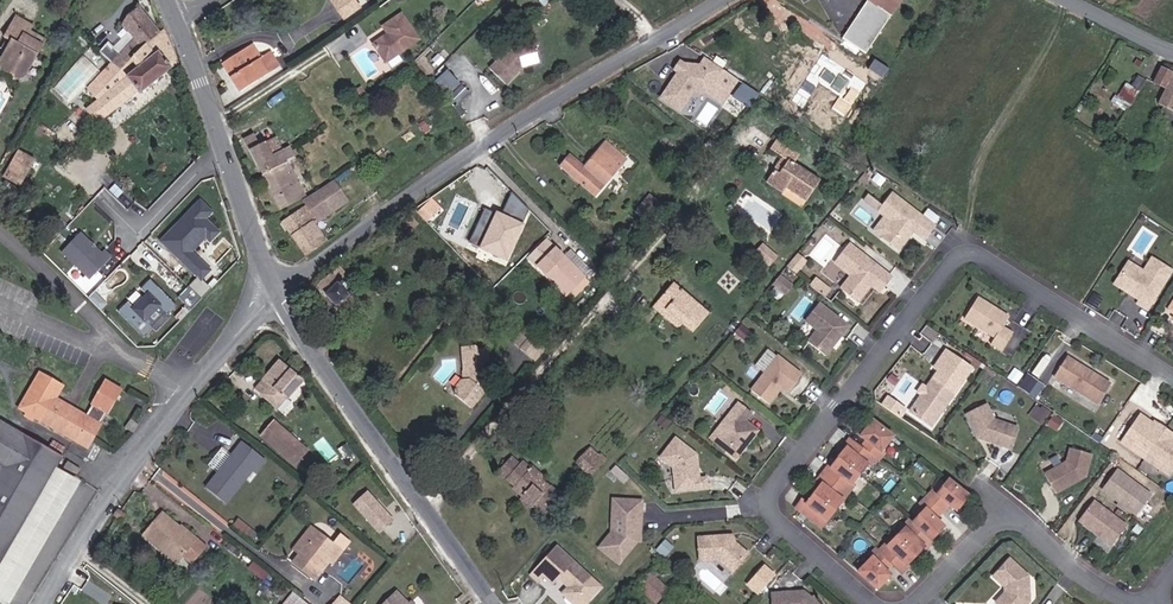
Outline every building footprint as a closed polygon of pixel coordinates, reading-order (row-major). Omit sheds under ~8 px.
[(364,0),(342,0),(350,10),(364,0)] [(901,0),(867,0),(844,34),(868,50),(901,0)] [(129,63),(166,28),(146,1),(131,11),(146,34),(127,52),(123,47),(117,52),(122,56),(129,63)] [(379,37),(391,55),(426,32),(408,5),(389,17),(395,27),(379,37)] [(8,59),(34,72),(51,38),(37,31),(42,22),(21,12),(11,33),(19,37),(8,59)] [(144,85),(146,87),(183,57),(171,24),(166,28),(129,63),(122,56),(95,81),(104,92),(93,102),(106,117),(144,85)] [(516,78),(532,61),(552,56),(546,34),(520,41),(499,62),(516,78)] [(228,57),(247,84),(286,58),(276,43),(267,50),(259,38),(228,57)] [(683,66),(688,60),(677,52),(673,59),(683,66)] [(699,89),(712,91),(728,67),(709,54),(704,62),(688,60),(683,66),(664,91),(683,104),(699,89)] [(22,80),(34,72),(8,59),(9,73),(22,80)] [(70,100),(89,76),(76,66),(56,89),(70,100)] [(437,80),(452,92),(461,82),(446,69),(437,80)] [(1172,89),(1172,72),(1169,70),(1162,84),(1172,89)] [(462,98),(472,86),(466,79),(455,91),(462,98)] [(1127,110),(1141,91),(1128,81),(1114,100),(1127,110)] [(1162,84),(1155,99),(1172,107),(1172,89),(1162,84)] [(282,160),(278,150),(287,144),(281,132),(270,137),(265,126),(249,134),(265,169),(282,160)] [(717,149),(723,142),(718,137),(711,144),(717,149)] [(596,156),(617,174),(632,155),(612,138),(596,156)] [(280,201),(305,187),(291,154),(299,150),(294,140),(287,144),(278,150),(282,160),(265,169),(280,201)] [(812,203),(825,182),(801,165),(807,156),(783,140),(776,149),(788,157),(795,161),(785,174),(778,170),(770,180),(789,193),(792,189),(812,203)] [(2,176),(19,185),(34,157),(17,148),(2,176)] [(602,192),(617,174),(596,156),(589,163),(575,152),(566,162),(602,192)] [(778,170),(785,174),(795,161),(788,157),(778,170)] [(337,180),(323,189),(335,206),(349,196),(337,180)] [(306,204),(286,218),(306,248),(326,234),(317,220),(335,206),(323,189),(319,184),(304,193),(308,199),(304,202),(306,204)] [(897,191),(883,210),(896,220),(895,222),(886,234),(904,248),(914,235),(913,231),(915,228),(928,238),(939,224),(897,191)] [(664,198),(658,192),(645,207),(652,213),(664,198)] [(222,229),(208,218),(215,209),(199,195),(159,242),(203,279),(213,268),(193,251),(205,238),(210,243),(222,229)] [(658,219),(671,204),(664,198),(652,213),(658,219)] [(411,218),(416,214),(406,203),(398,210),(404,217),(411,218)] [(520,224),(524,215),(503,206),(499,215),(520,224)] [(874,227),(881,216),(875,213),(868,224),(874,227)] [(488,252),(504,258),(520,224),(499,215),(495,224),(490,223),(484,240),(491,243),(488,252)] [(886,234),(895,222),(888,216),(878,229),(886,234)] [(82,229),(61,250),(88,279),(110,258),(82,229)] [(584,281),(586,280),(566,260),(543,237),(525,255),(563,294),(566,291),(576,300),(590,286),(584,281)] [(480,249),(488,252),(491,243),(484,240),(480,249)] [(766,241),(756,252),(770,266),(781,255),(766,241)] [(854,243),(840,261),(856,274),(846,287),(862,300),(875,284),(879,279),(887,286),(895,276),(854,243)] [(586,280),(591,274),(571,254),(566,260),(586,280)] [(344,271),(348,266),(338,255),(331,263),(352,287),(355,284),(344,271)] [(1123,280),(1147,298),(1144,302),(1153,308),(1172,280),(1172,266),(1160,258),(1152,270),(1147,276),(1133,266),(1123,280)] [(800,260),(794,267),(806,276),(812,269),(800,260)] [(1137,260),(1133,266),(1147,276),(1152,270),(1137,260)] [(362,298),(352,287),(331,263),(317,277),(347,312),(362,298)] [(198,276),(178,295),(190,308),(210,288),(198,276)] [(780,283),(791,293),(797,286),(785,276),(780,283)] [(128,302),(119,309),(139,332),(173,302),(152,277),(140,288),(144,293),(130,305),(128,302)] [(884,290),(887,286),(879,279),(875,284),(884,290)] [(718,311),(717,311),(683,282),(661,306),(671,314),(675,309),(701,331),(718,311)] [(826,283),(821,290),(842,307),(848,300),(826,283)] [(981,299),(967,320),(997,340),(993,346),(1003,353),(1015,335),(1005,329),(1012,319),(998,310),(1000,308),(994,304),(993,306),(981,299)] [(824,304),(811,321),(823,331),(814,343),(829,355),(837,347),(836,346),(839,342),(840,343),(854,327),(824,304)] [(525,343),(538,329),(531,322),(517,335),(525,343)] [(552,342),(538,329),(525,343),(539,357),(552,342)] [(477,379),(484,374),(485,349),(461,348),(459,371),(463,373),(461,380),(455,382),(449,391),(451,399),(465,412),(480,392),(476,383),(477,379)] [(943,371),(915,413),(935,427),(975,369),(951,353),(940,369),(943,371)] [(259,388),(277,405),(301,374),(278,354),(260,375),(266,380),(259,388)] [(790,391),(805,374),(782,354),(753,388),(771,403),(784,386),(790,391)] [(1070,359),(1058,379),(1103,406),(1115,386),(1070,359)] [(45,368),(24,404),(29,407),(25,413),(38,420),(41,414),(93,444),(106,421),(102,419),(108,408),(114,411),(128,386),(112,378),(92,412),(59,394),(66,381),(45,368)] [(253,383),(259,388),(266,380),(260,375),(253,383)] [(891,399),(886,407),(897,414),(902,406),(891,399)] [(741,403),(727,421),(728,424),(722,432),(726,436),(722,441),(732,449),(729,452),(738,459),(744,452),(744,449),(746,447),(749,446),(761,432),(748,421),(754,414),(741,403)] [(990,406),(971,415),(983,439),(986,440),(989,438),(992,439),(992,442),(1016,450),(1023,428),(997,420),(990,406)] [(56,464),(64,451),(0,413),(0,567),(56,464)] [(136,426),(144,431),(150,420),(142,416),(136,426)] [(1143,417),(1125,445),(1172,477),(1172,432),(1162,424),(1160,427),(1143,417)] [(309,445),(275,418),(263,433),(298,459),(309,445)] [(892,435),(872,419),(860,434),(866,438),(861,445),(849,436),(843,444),(846,446),(830,465),(828,463),(816,478),(821,481),(806,500),(801,497),(795,504),(821,524),(827,516),(825,515),(839,496),(842,498),(849,490),(844,487),(865,460),(869,464),(874,457),(877,459),(883,452),(880,450),(892,435)] [(713,438),(729,452),(732,449),(722,441),(726,436),(722,432),(728,424),(727,421),(713,438)] [(63,449),(67,442),(54,434),(50,441),(63,449)] [(680,439),(665,458),(675,467),(681,497),(712,491),(710,481),(705,482),(704,472),(701,470),(700,464),(701,461),(700,456),(680,439)] [(256,472),(261,476),(272,462),(245,440),(233,455),(239,458),(224,477),(219,473),(207,488),(229,505),(256,472)] [(233,455),(225,448),(211,467),(219,473),(224,477),(239,458),(233,455)] [(578,465),(586,471),(601,454),(594,449),(578,465)] [(1070,466),(1048,477),(1059,497),(1074,488),(1075,485),(1079,483),(1082,484),(1088,481),(1095,458),(1074,452),(1070,466)] [(586,471),(593,477),(609,461),(601,454),(586,471)] [(498,468),(507,477),(518,463),(509,455),(498,468)] [(68,465),(80,471),(84,463),(72,456),(68,465)] [(544,513),(561,495),(541,478),(531,468),(521,460),(518,463),(507,477),(514,483),(512,484),(521,493),(533,503),(544,513)] [(56,464),(0,567),(0,596),(9,601),(77,476),(56,464)] [(541,478),(545,475),(534,465),(531,468),(541,478)] [(1154,499),(1120,472),(1106,491),(1124,505),(1129,509),(1140,517),(1154,499)] [(968,495),(948,479),(935,494),(931,491),(918,504),(920,507),(877,551),(875,548),(868,555),(870,558),(856,573),(875,589),(889,576),(884,570),(890,564),(900,574),(907,567),(905,565),(922,548),(924,550),(931,543),(929,541),(942,527),(934,519),(948,505),(955,510),(968,495)] [(370,488),(353,503),(380,533),(397,519),(370,488)] [(530,506),(533,503),(521,493),(518,496),(530,506)] [(629,518),(630,500),(619,499),(618,518),(629,518)] [(624,564),(641,541),(642,530),(645,531),(648,501),(630,500),(629,518),(618,518),(617,532),(604,549),(624,564)] [(1096,503),(1082,521),(1114,547),(1129,528),(1096,503)] [(199,538),(197,540),(181,528),(177,533),(169,526),(173,521),(163,513),(147,532),(183,561),(190,555),(197,561),(209,545),(199,538)] [(232,525),(243,534),(249,526),(238,517),(232,525)] [(283,550),(290,556),(315,527),(308,521),(283,550)] [(318,562),(326,567),(349,539),(338,532),(331,540),(315,527),(290,556),(283,565),(306,583),(313,574),(310,571),(318,562)] [(729,535),(700,537),(702,561),(721,560),(734,572),(750,554),(729,535)] [(664,556),(672,549),(665,542),(658,548),(664,556)] [(600,586),(556,545),(530,573),(537,580),(542,575),(549,569),(557,577),(567,586),(561,593),(573,603),(583,603),(600,586)] [(758,594),(776,574),(764,563),(746,583),(758,594)] [(1009,564),(994,581),(1004,590),(1006,592),(1007,592),(1008,599),(1005,599),(1000,603),(1029,603),(1027,580),(1009,564)] [(551,583),(557,577),(549,569),(542,575),(551,583)] [(660,597),(672,585),(656,570),(643,582),(660,597)] [(392,593),(382,603),(403,603),(392,593)] [(805,595),(773,595),(773,603),(815,603),(805,595)]
